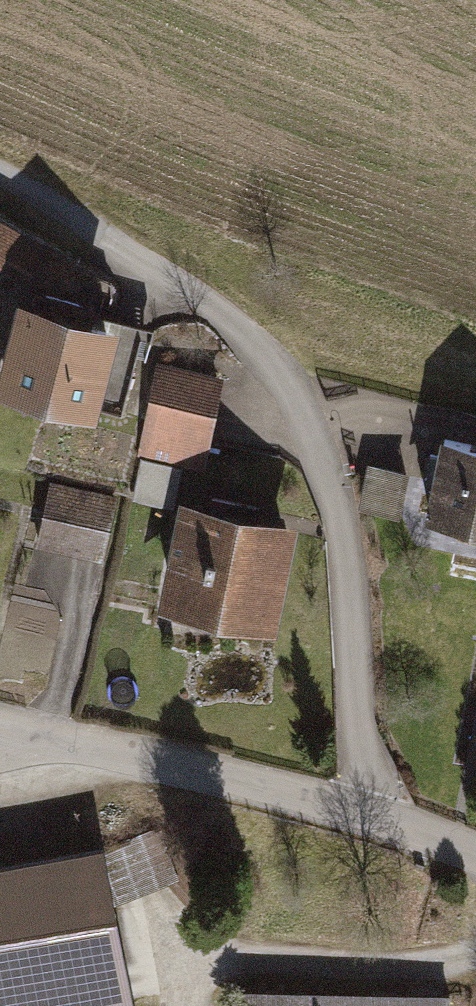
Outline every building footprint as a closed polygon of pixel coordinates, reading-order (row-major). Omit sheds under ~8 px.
[(40,272),(56,236),(0,212),(0,254),(40,272)] [(5,296),(0,316),(0,383),(79,405),(102,323),(5,296)] [(222,378),(156,365),(139,458),(205,470),(222,378)] [(445,433),(429,517),(475,526),(475,439),(445,433)] [(411,472),(372,465),(363,507),(403,515),(411,472)] [(109,493),(47,480),(33,544),(95,557),(109,493)] [(297,522),(178,499),(158,604),(191,610),(185,640),(243,651),(249,621),(277,627),(297,522)] [(0,861),(0,1005),(127,1005),(95,842),(0,861)] [(446,988),(230,989),(230,1005),(446,1005),(446,988)]
